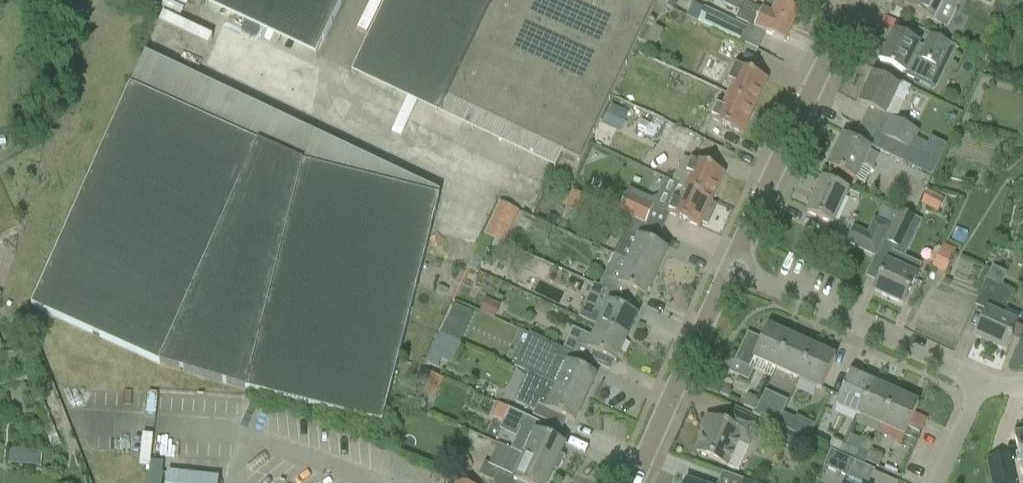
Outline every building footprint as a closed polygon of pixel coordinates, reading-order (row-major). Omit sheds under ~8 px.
[(322,41),(342,0),(237,0),(322,41)] [(580,162),(637,42),(645,46),(669,0),(386,0),(359,58),(580,162)] [(731,0),(726,0),(723,5),(740,13),(736,21),(748,27),(754,29),(766,35),(784,43),(791,28),(761,14),(753,10),(741,4),(731,0)] [(757,0),(743,0),(741,4),(753,10),(754,8),(757,0)] [(780,4),(771,0),(768,0),(761,14),(791,28),(799,12),(780,4)] [(905,9),(946,29),(960,0),(909,0),(905,9)] [(697,24),(740,43),(746,30),(703,10),(697,24)] [(894,33),(879,62),(897,71),(904,74),(919,82),(928,64),(939,69),(947,51),(950,45),(948,44),(930,35),(924,48),(894,33)] [(245,389),(381,424),(438,192),(144,53),(129,86),(30,306),(159,363),(245,389)] [(733,84),(728,96),(754,108),(767,81),(734,65),(727,81),(733,84)] [(859,105),(877,113),(884,117),(893,98),(904,103),(910,89),(900,84),(897,88),(873,76),(859,105)] [(754,108),(728,96),(723,107),(716,104),(709,120),(742,135),(754,108)] [(610,105),(602,123),(617,131),(625,113),(610,105)] [(889,119),(881,136),(910,150),(927,158),(938,163),(946,146),(929,138),(926,145),(914,139),(917,133),(889,119)] [(876,135),(870,148),(902,164),(903,164),(910,150),(881,136),(881,137),(876,135)] [(877,156),(860,147),(842,138),(828,167),(855,181),(863,165),(871,169),(877,156)] [(541,181),(548,169),(521,154),(514,167),(541,181)] [(927,158),(920,173),(931,178),(938,163),(927,158)] [(689,179),(685,189),(711,201),(724,174),(691,159),(683,176),(689,179)] [(807,214),(833,226),(848,192),(822,181),(807,214)] [(707,226),(716,207),(710,204),(711,201),(685,189),(679,201),(673,198),(666,214),(699,229),(701,224),(707,226)] [(573,192),(564,208),(585,219),(594,202),(573,192)] [(927,192),(922,204),(937,211),(942,200),(927,192)] [(617,213),(644,226),(652,207),(625,195),(617,213)] [(499,203),(484,236),(492,239),(504,245),(519,212),(499,203)] [(890,229),(883,243),(895,248),(910,215),(898,210),(890,229)] [(549,216),(545,224),(553,228),(557,220),(549,216)] [(625,233),(615,256),(656,275),(666,252),(659,248),(663,238),(635,225),(630,235),(625,233)] [(876,259),(883,243),(854,229),(847,245),(876,259)] [(932,265),(946,271),(954,252),(940,246),(932,265)] [(882,275),(874,293),(903,306),(911,288),(921,266),(901,257),(892,253),(882,275)] [(527,256),(521,269),(536,275),(541,263),(527,256)] [(592,285),(592,286),(633,305),(638,294),(645,297),(656,275),(615,256),(600,288),(592,285)] [(975,339),(1006,353),(1012,339),(1019,342),(1022,333),(1022,329),(1016,326),(1020,316),(1006,310),(1006,309),(1013,293),(986,280),(984,285),(976,303),(989,309),(975,339)] [(599,326),(598,329),(625,341),(636,317),(628,314),(633,305),(592,286),(578,317),(599,326)] [(439,287),(435,293),(443,297),(446,291),(439,287)] [(479,312),(494,319),(500,306),(485,300),(479,312)] [(539,302),(534,313),(545,317),(550,307),(539,302)] [(447,321),(440,335),(459,343),(465,328),(447,321)] [(734,363),(749,370),(753,361),(775,371),(776,369),(790,339),(767,328),(761,342),(746,335),(735,360),(735,361),(734,363)] [(567,341),(562,352),(592,365),(597,354),(615,363),(625,341),(598,329),(594,338),(573,329),(568,341),(567,341)] [(440,336),(427,364),(437,369),(442,359),(450,340),(440,336)] [(776,369),(798,379),(812,349),(790,339),(776,369)] [(587,374),(592,365),(562,352),(542,343),(527,375),(584,401),(595,378),(587,374)] [(812,349),(798,379),(821,390),(835,359),(812,349)] [(420,371),(412,391),(430,398),(438,378),(420,371)] [(527,375),(514,403),(536,413),(534,417),(544,421),(562,430),(567,420),(574,423),(584,401),(527,375)] [(836,406),(858,416),(873,385),(850,375),(836,406)] [(723,384),(719,394),(729,399),(731,393),(729,387),(723,384)] [(858,416),(881,427),(895,395),(873,385),(858,416)] [(895,395),(881,427),(904,437),(918,406),(895,395)] [(743,406),(756,412),(760,404),(747,398),(743,406)] [(516,438),(510,450),(525,457),(553,470),(558,472),(565,458),(559,455),(564,446),(536,434),(541,424),(509,410),(503,422),(520,430),(516,438)] [(724,425),(711,419),(696,453),(727,467),(738,442),(749,447),(759,425),(730,411),(724,425)] [(764,420),(777,426),(781,417),(768,412),(764,420)] [(781,417),(777,426),(790,432),(794,423),(781,417)] [(769,440),(793,451),(799,438),(774,426),(769,440)] [(1018,456),(1019,456),(1022,473),(1022,435),(1014,437),(1018,456)] [(828,449),(841,455),(845,447),(832,441),(828,449)] [(845,447),(841,455),(854,461),(858,453),(845,447)] [(7,465),(45,468),(46,451),(8,449),(7,465)] [(553,470),(525,457),(510,450),(501,471),(485,463),(479,476),(494,482),(547,482),(553,470)] [(847,479),(855,463),(830,452),(823,468),(847,479)] [(865,462),(878,468),(882,459),(869,453),(865,462)] [(148,482),(161,482),(163,464),(150,463),(148,482)] [(991,480),(991,482),(1014,482),(1012,475),(991,480)]
